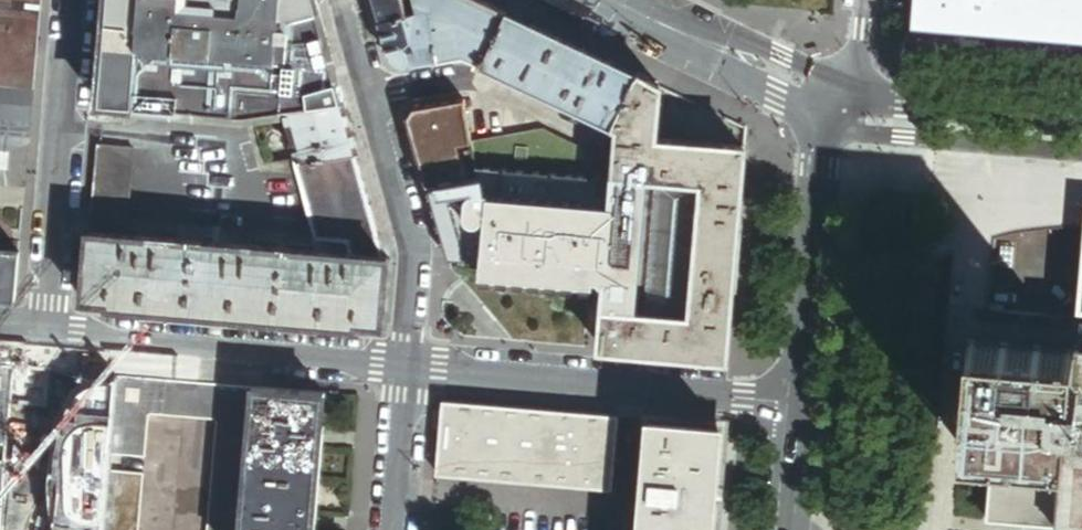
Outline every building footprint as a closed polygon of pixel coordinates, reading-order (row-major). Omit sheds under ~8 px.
[(42,0),(0,0),(0,89),(34,92),(42,0)] [(126,106),(246,116),(286,109),(344,101),(316,0),(108,0),(99,103),(101,104),(126,106)] [(416,0),(374,0),(380,23),(419,11),(416,0)] [(482,65),(506,14),(476,0),(416,0),(419,11),(380,23),(390,59),(403,66),(462,56),(482,65)] [(1081,36),(1081,0),(917,0),(915,22),(1081,36)] [(612,127),(636,76),(506,14),(482,65),(612,127)] [(637,76),(636,76),(612,127),(618,129),(615,165),(611,204),(606,265),(605,280),(599,350),(727,360),(745,147),(656,139),(660,87),(638,75),(637,76)] [(34,92),(0,89),(0,187),(26,189),(34,92)] [(472,143),(464,100),(413,109),(408,120),(427,186),(467,179),(467,177),(461,146),(471,145),(472,145),(472,143)] [(286,109),(300,160),(354,152),(358,151),(344,101),(286,109)] [(125,125),(126,106),(101,104),(100,123),(125,125)] [(523,136),(529,167),(534,198),(535,208),(576,201),(596,158),(543,132),(523,136)] [(523,136),(523,134),(504,138),(510,171),(529,167),(523,136)] [(510,171),(504,138),(472,143),(472,145),(478,177),(510,171)] [(98,145),(90,233),(126,236),(133,149),(98,145)] [(476,175),(471,145),(461,146),(467,177),(470,177),(476,175)] [(300,160),(293,161),(315,240),(346,243),(350,255),(383,258),(354,152),(300,160)] [(611,204),(615,165),(599,158),(579,201),(611,204)] [(510,171),(515,202),(534,198),(529,167),(510,171)] [(470,180),(473,196),(432,204),(436,216),(438,225),(442,233),(449,259),(463,261),(483,261),(482,275),(594,284),(595,280),(598,280),(601,283),(605,280),(606,265),(611,204),(579,201),(576,201),(535,208),(534,198),(515,202),(516,206),(514,206),(509,173),(470,180)] [(469,178),(467,179),(427,186),(432,204),(473,196),(470,180),(469,178)] [(350,255),(335,254),(334,252),(319,251),(319,252),(246,246),(246,245),(230,243),(230,245),(157,238),(157,237),(142,236),(142,237),(126,236),(90,233),(89,232),(83,300),(109,303),(108,307),(355,329),(356,324),(382,326),(388,258),(383,258),(350,255)] [(17,301),(20,255),(0,254),(0,299),(17,301)] [(1007,300),(1005,303),(1003,307),(1003,313),(1003,318),(1005,322),(1008,326),(1011,329),(1014,331),(1018,332),(1022,333),(1028,333),(1032,331),(1036,329),(1039,326),(1042,322),(1043,318),(1044,314),(1044,310),(1043,306),(1041,301),(1037,296),(1033,294),(1029,292),(1026,292),(1022,292),(1017,293),(1014,294),(1009,297),(1007,300)] [(993,446),(993,449),(994,449),(1067,455),(1076,348),(1068,347),(1068,349),(1043,347),(1043,345),(1036,345),(1036,347),(1010,344),(1010,342),(1002,342),(1002,343),(977,341),(977,339),(969,339),(968,346),(971,347),(969,373),(966,373),(966,380),(968,380),(966,405),(964,405),(963,412),(965,413),(963,439),(961,439),(960,446),(967,446),(967,444),(993,446)] [(1081,348),(1081,345),(1076,345),(1076,348),(1067,455),(1061,527),(1060,529),(1066,529),(1067,529),(1072,529),(1081,529),(1081,349),(1081,348)] [(7,446),(13,367),(0,366),(0,445),(7,446)] [(5,463),(0,524),(0,529),(105,529),(110,471),(111,454),(118,376),(13,367),(7,446),(5,463)] [(111,454),(146,457),(149,415),(216,420),(207,529),(241,529),(253,387),(118,376),(111,454)] [(325,394),(253,387),(241,529),(313,529),(325,394)] [(611,489),(617,418),(443,404),(437,475),(611,489)] [(649,421),(640,529),(712,529),(721,427),(649,421)] [(1055,526),(1061,527),(1067,455),(994,449),(994,454),(995,455),(993,483),(991,483),(990,488),(993,488),(990,516),(988,516),(988,521),(993,521),(993,519),(1021,522),(1021,524),(1026,524),(1026,522),(1055,525),(1055,526)] [(144,474),(110,471),(105,529),(139,529),(144,474)]
